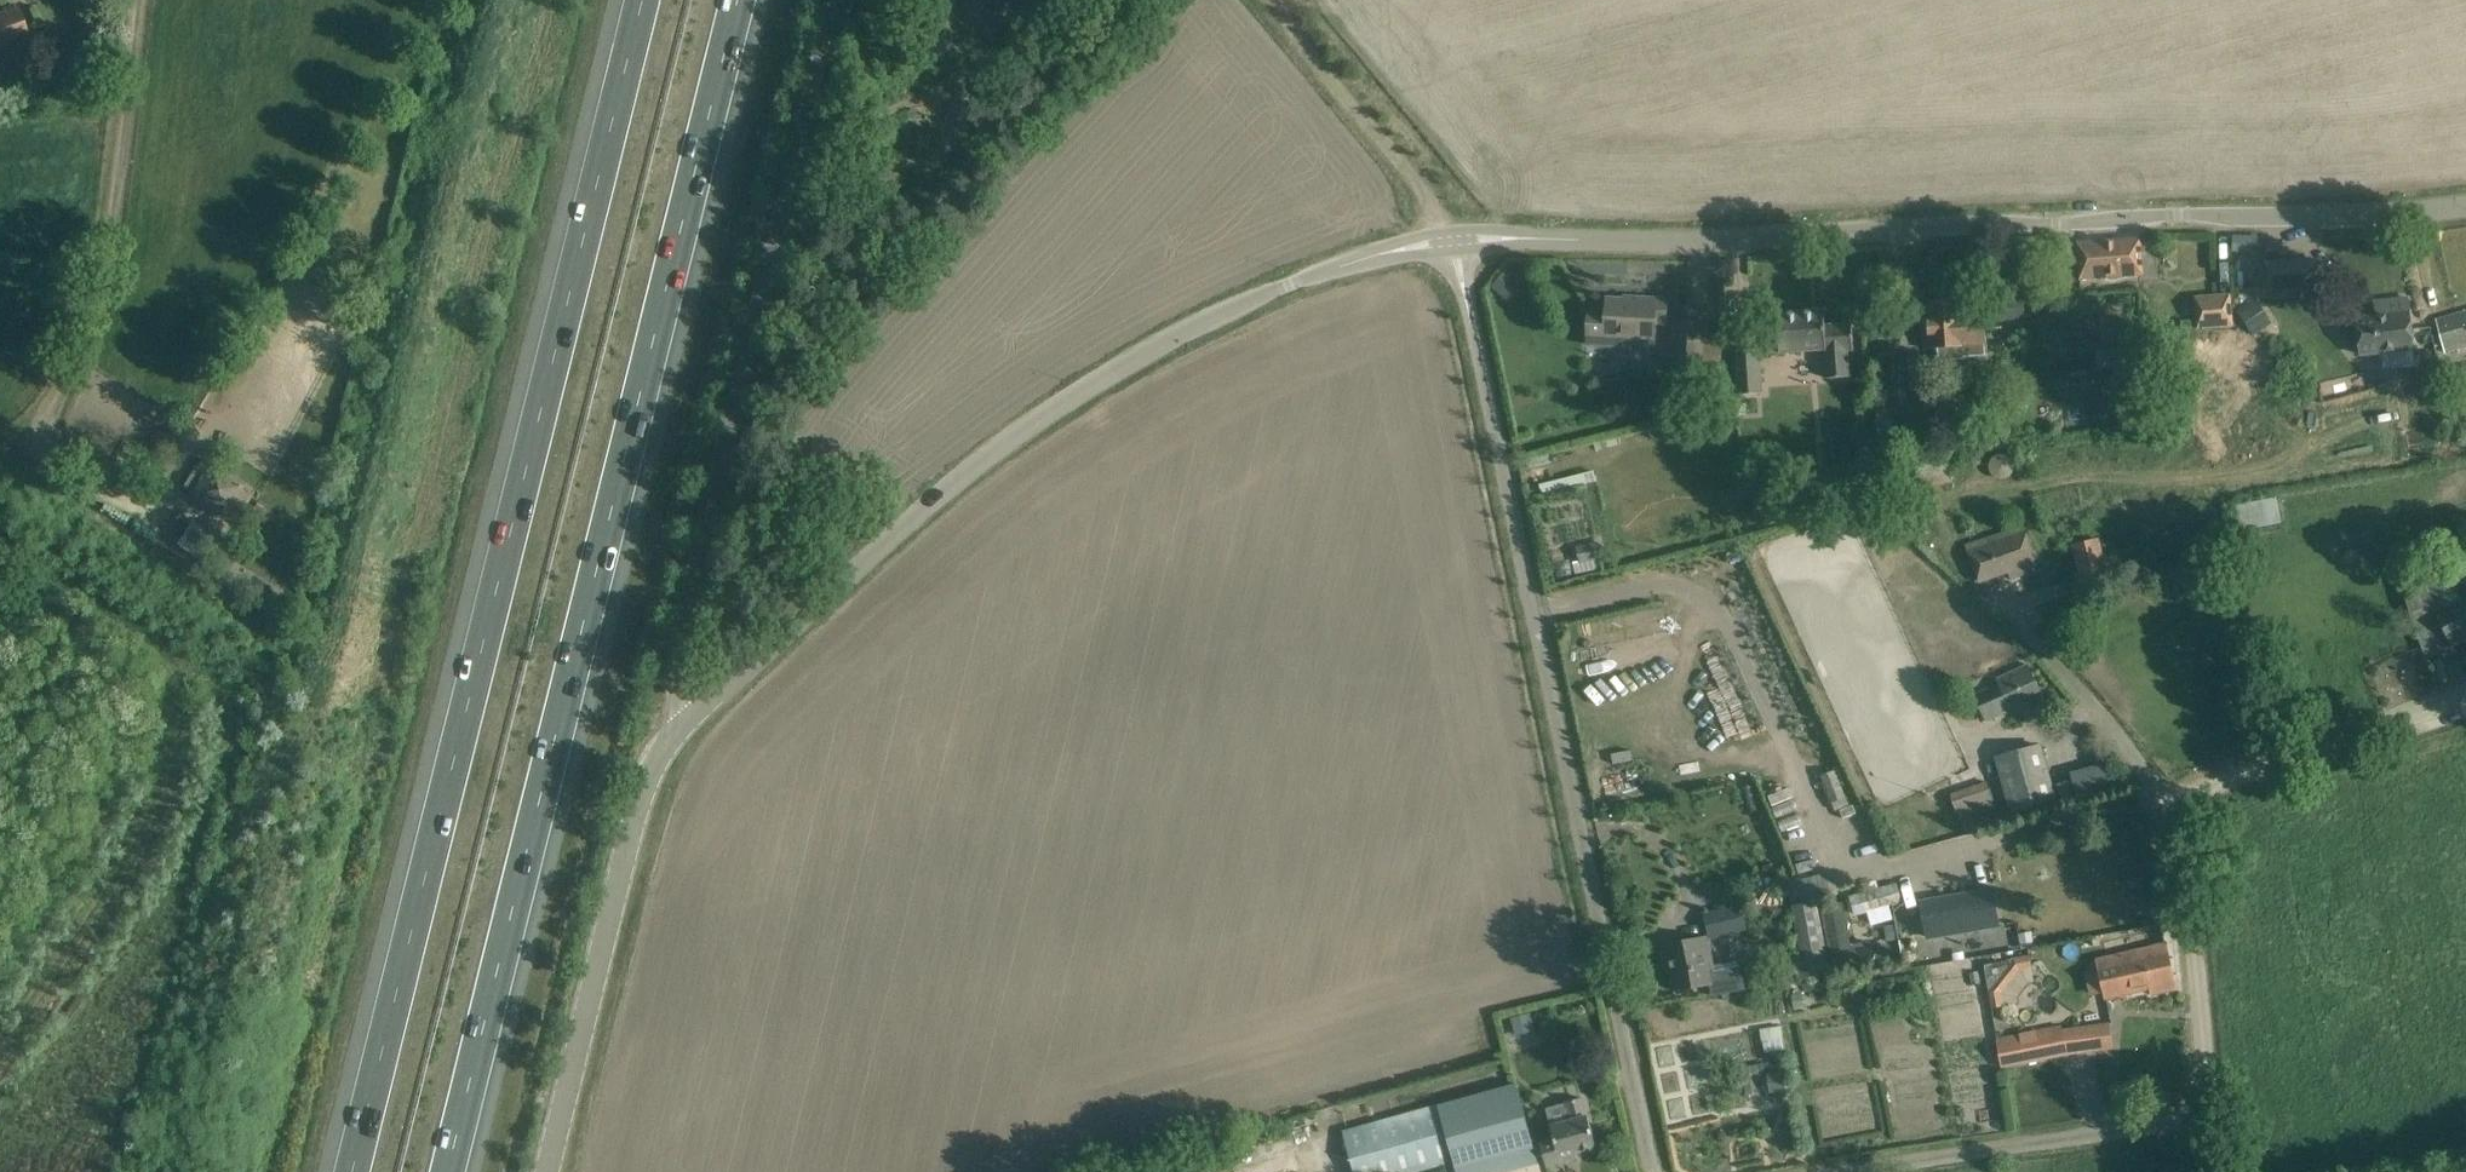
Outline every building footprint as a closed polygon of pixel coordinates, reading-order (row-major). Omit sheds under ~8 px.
[(23,45),(21,40),(31,37),(19,6),(15,7),(13,3),(1,8),(2,12),(0,13),(0,54),(23,45)] [(2142,276),(2140,240),(2124,241),(2078,243),(2080,280),(2142,276)] [(2317,290),(2317,261),(2264,262),(2264,291),(2317,290)] [(1507,269),(1493,287),(1507,298),(1522,281),(1507,269)] [(2022,320),(2020,294),(1990,296),(1992,322),(2022,320)] [(2233,327),(2231,298),(2195,300),(2196,329),(2233,327)] [(1667,303),(1607,299),(1606,311),(1589,310),(1587,345),(1611,346),(1612,338),(1655,340),(1656,325),(1666,326),(1667,303)] [(2386,315),(2356,318),(2360,355),(2414,350),(2408,299),(2384,302),(2386,315)] [(1960,328),(1958,301),(1930,303),(1931,319),(1923,319),(1924,336),(1932,335),(1933,349),(1937,349),(1938,362),(1963,360),(1963,358),(1986,357),(1984,327),(1960,328)] [(1834,325),(1833,310),(1784,314),(1787,352),(1824,350),(1826,378),(1850,377),(1848,352),(1853,351),(1851,324),(1834,325)] [(2437,320),(2446,352),(2465,346),(2465,312),(2437,320)] [(1708,323),(1672,320),(1669,374),(1705,376),(1708,323)] [(2104,352),(2105,370),(2122,369),(2122,351),(2104,352)] [(1763,393),(1760,352),(1733,353),(1736,395),(1763,393)] [(1925,389),(1924,357),(1908,358),(1909,364),(1887,365),(1888,392),(1875,392),(1878,446),(1894,445),(1893,415),(1911,414),(1910,390),(1925,389)] [(2458,364),(2442,369),(2449,392),(2464,387),(2458,364)] [(2463,393),(2457,395),(2465,418),(2465,403),(2463,393)] [(1988,419),(1991,434),(2003,432),(1999,416),(1988,419)] [(1990,465),(1990,468),(1990,470),(1991,472),(1992,474),(1994,476),(1995,477),(1997,478),(1999,479),(2001,479),(2003,479),(2005,478),(2008,477),(2010,476),(2011,474),(2012,472),(2013,470),(2013,468),(2013,464),(2012,462),(2010,460),(2009,459),(2007,457),(2005,456),(2002,456),(2000,456),(1998,457),(1995,458),(1994,459),(1992,461),(1991,463),(1990,465)] [(1944,485),(1942,458),(1901,461),(1903,488),(1944,485)] [(247,486),(210,462),(188,497),(225,521),(247,486)] [(2234,507),(2239,531),(2280,522),(2275,499),(2234,507)] [(2038,570),(2024,528),(1967,547),(1979,583),(2009,572),(2012,579),(2038,570)] [(2110,589),(2100,539),(2071,546),(2077,574),(2075,574),(2080,595),(2110,589)] [(1597,543),(1576,547),(1580,563),(1601,559),(1597,543)] [(2402,576),(2413,613),(2426,659),(2439,652),(2452,646),(2452,647),(2465,640),(2465,596),(2435,612),(2431,604),(2433,603),(2424,585),(2458,569),(2454,555),(2447,558),(2402,576)] [(2043,697),(2029,665),(1996,680),(1998,685),(1974,696),(1986,723),(2043,697)] [(2057,801),(2042,745),(1994,758),(2010,815),(2057,801)] [(2108,761),(2072,775),(2081,796),(2116,782),(2108,761)] [(1996,810),(1986,783),(1951,795),(1960,823),(1996,810)] [(1811,879),(1789,882),(1794,906),(1792,907),(1805,979),(1829,974),(1816,902),(1811,879)] [(1897,883),(1850,896),(1855,917),(1868,913),(1871,926),(1893,920),(1890,907),(1903,904),(1897,883)] [(1997,925),(1991,891),(1923,903),(1929,938),(1997,925)] [(1851,945),(1843,903),(1820,908),(1827,943),(1833,971),(1874,963),(1870,942),(1851,945)] [(1740,904),(1703,914),(1710,940),(1748,930),(1740,904)] [(1731,964),(1714,968),(1707,938),(1661,947),(1664,963),(1670,962),(1676,992),(1709,985),(1712,997),(1737,991),(1731,964)] [(2177,990),(2166,943),(2096,959),(2106,1001),(2150,991),(2151,996),(2177,990)] [(2018,1005),(2017,998),(2028,984),(2034,983),(2030,957),(1984,965),(1993,1009),(2018,1005)] [(1802,993),(1792,995),(1794,1009),(1804,1007),(1802,993)] [(1535,1033),(1530,1014),(1511,1019),(1516,1038),(1535,1033)] [(2108,1024),(2063,1030),(2066,1055),(2111,1049),(2108,1024)] [(2066,1055),(2063,1030),(2062,1028),(1998,1040),(2003,1069),(2066,1056),(2066,1055)] [(1783,1072),(1767,1075),(1770,1094),(1787,1091),(1783,1072)] [(1441,1107),(1441,1105),(1344,1132),(1355,1171),(1422,1171),(1455,1163),(1452,1153),(1527,1132),(1515,1086),(1441,1107)] [(1588,1117),(1582,1099),(1565,1104),(1546,1109),(1552,1128),(1550,1129),(1553,1140),(1539,1144),(1547,1169),(1577,1159),(1576,1154),(1599,1147),(1590,1117),(1588,1117)]
